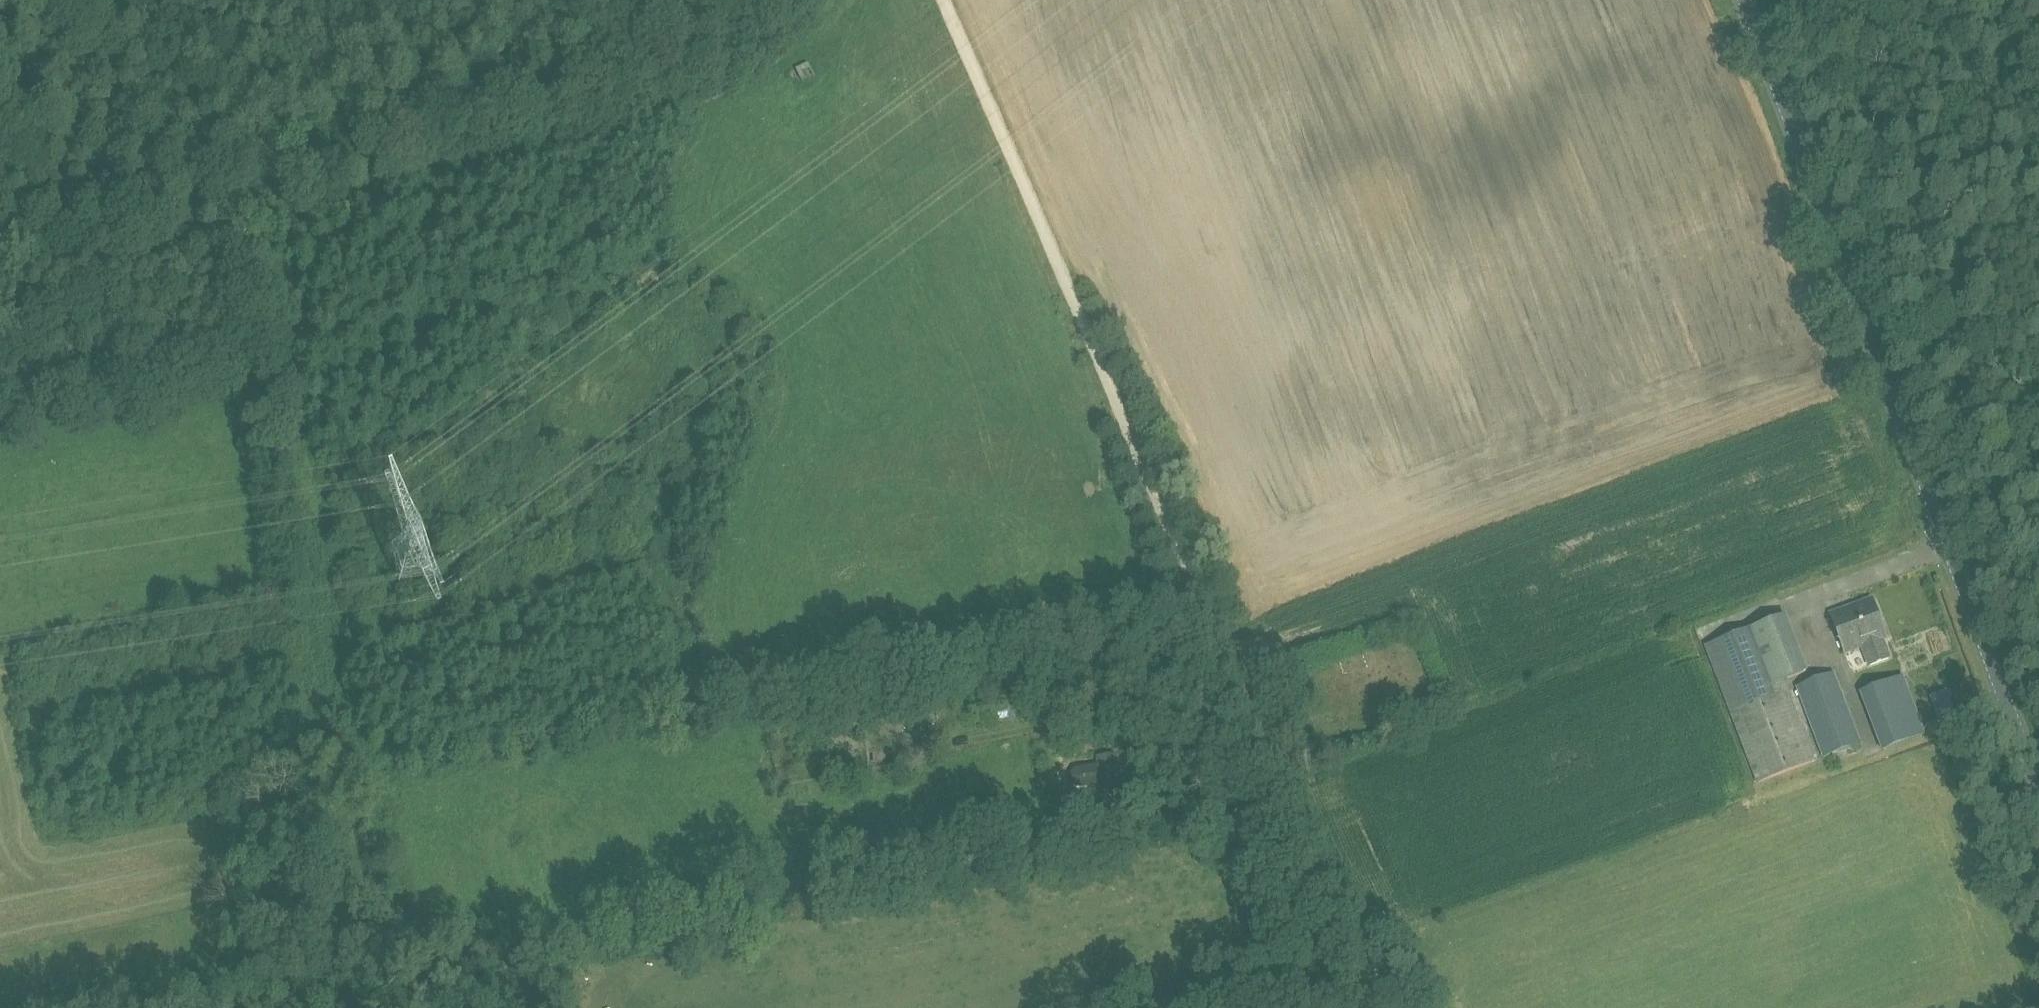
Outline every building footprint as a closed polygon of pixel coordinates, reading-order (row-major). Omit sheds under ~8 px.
[(1888,658),(1881,639),(1886,637),(1872,598),(1830,613),(1845,653),(1863,646),(1870,665),(1888,658)] [(1807,670),(1786,615),(1707,645),(1759,782),(1813,761),(1783,680),(1807,670)] [(1797,686),(1824,757),(1860,744),(1833,673),(1797,686)] [(1862,691),(1884,750),(1924,735),(1903,676),(1862,691)] [(1081,783),(1085,783),(1101,782),(1102,796),(1119,794),(1117,780),(1119,780),(1118,764),(1116,764),(1115,756),(1103,757),(1103,765),(1080,767),(1078,768),(1076,769),(1075,770),(1074,771),(1074,772),(1074,773),(1074,774),(1074,776),(1074,777),(1074,778),(1075,779),(1075,780),(1076,781),(1077,782),(1078,782),(1080,783),(1081,783)]
